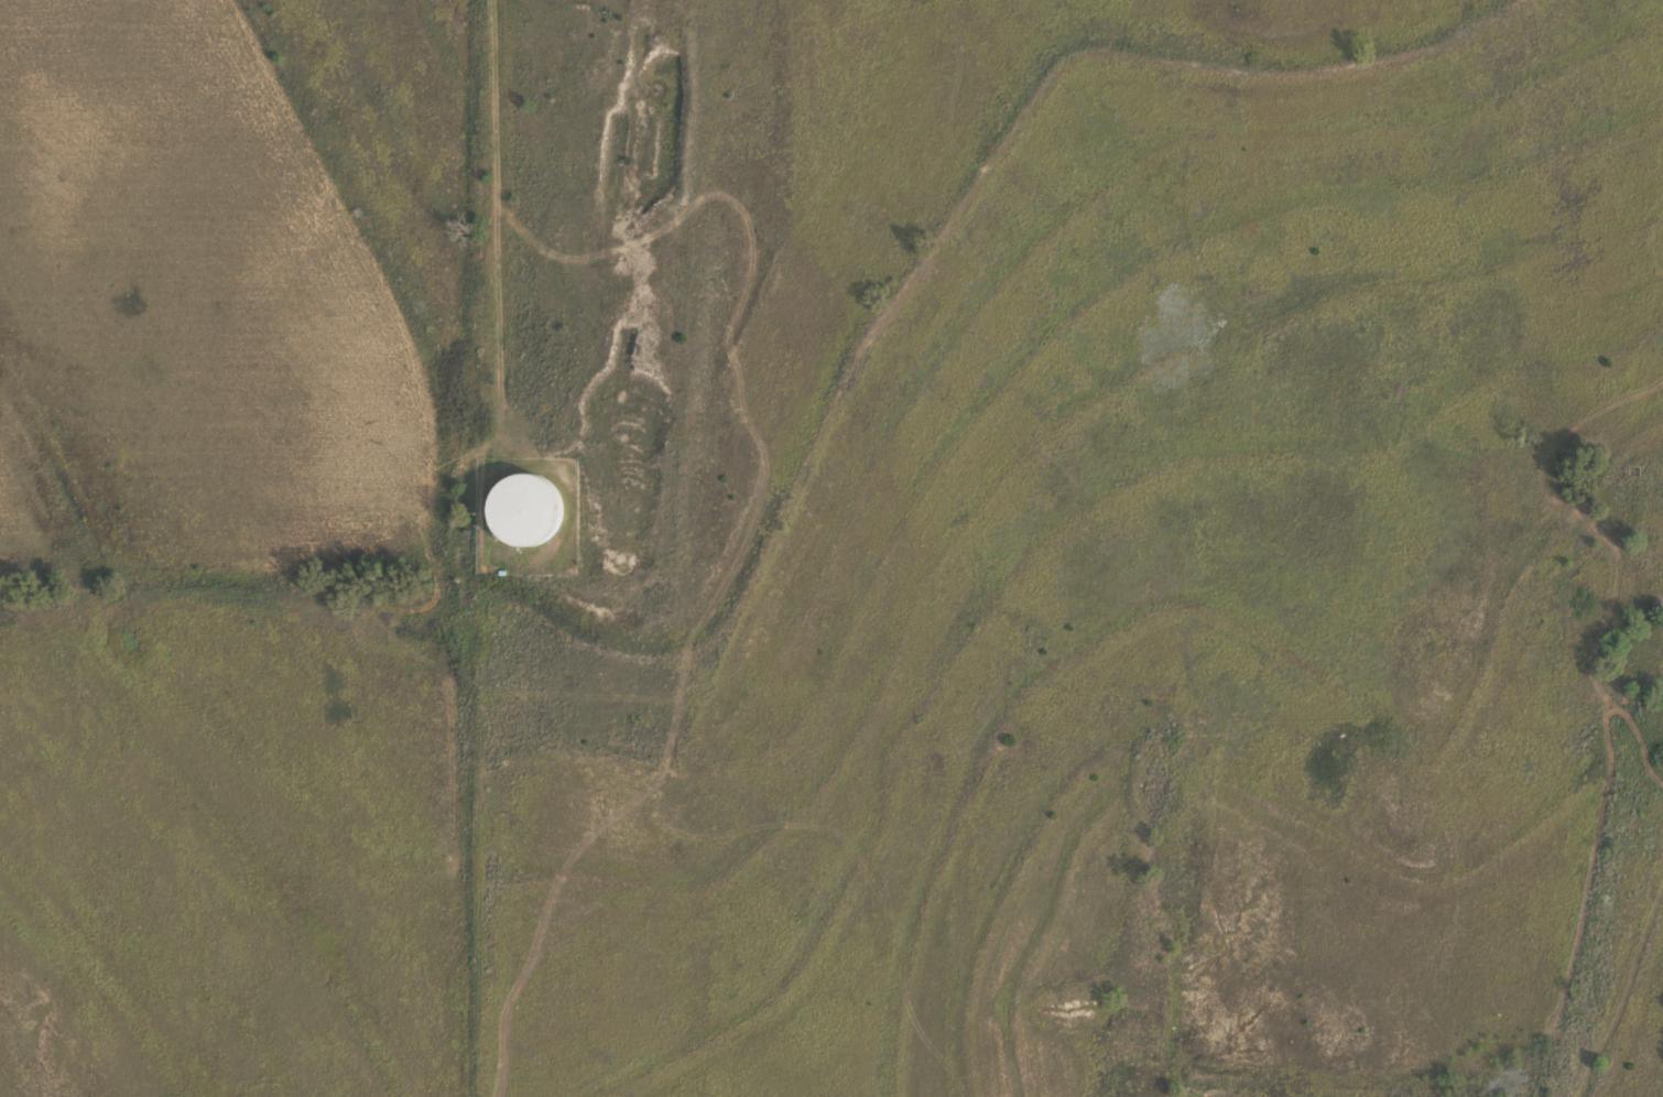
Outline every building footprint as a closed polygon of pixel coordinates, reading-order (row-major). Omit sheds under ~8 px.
[(513,547),(542,541),(540,532),(559,528),(546,469),(498,479),(513,547)]
